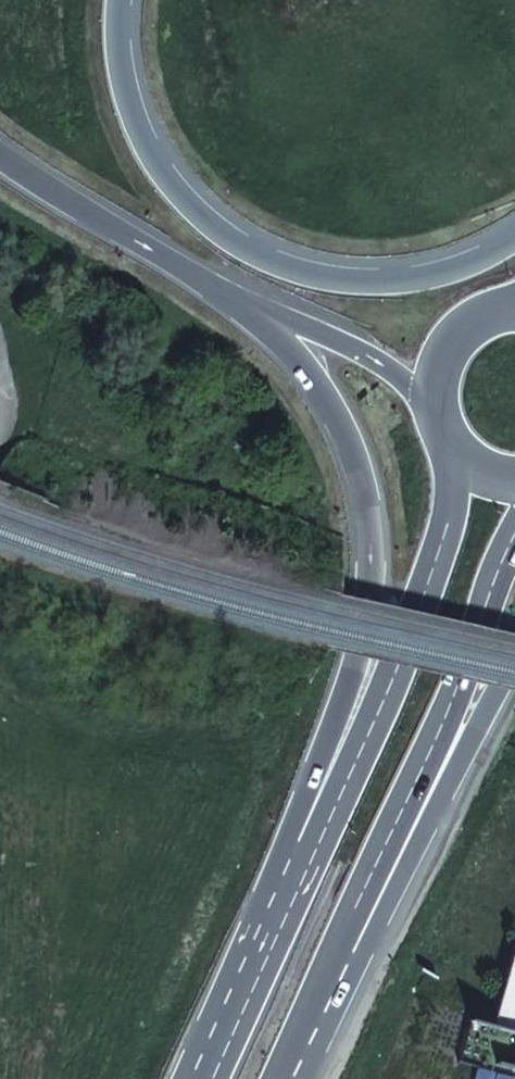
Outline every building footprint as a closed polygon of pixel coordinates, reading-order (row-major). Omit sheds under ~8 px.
[(494,1031),(472,1026),(463,1058),(514,1072),(514,952),(494,1031)]
